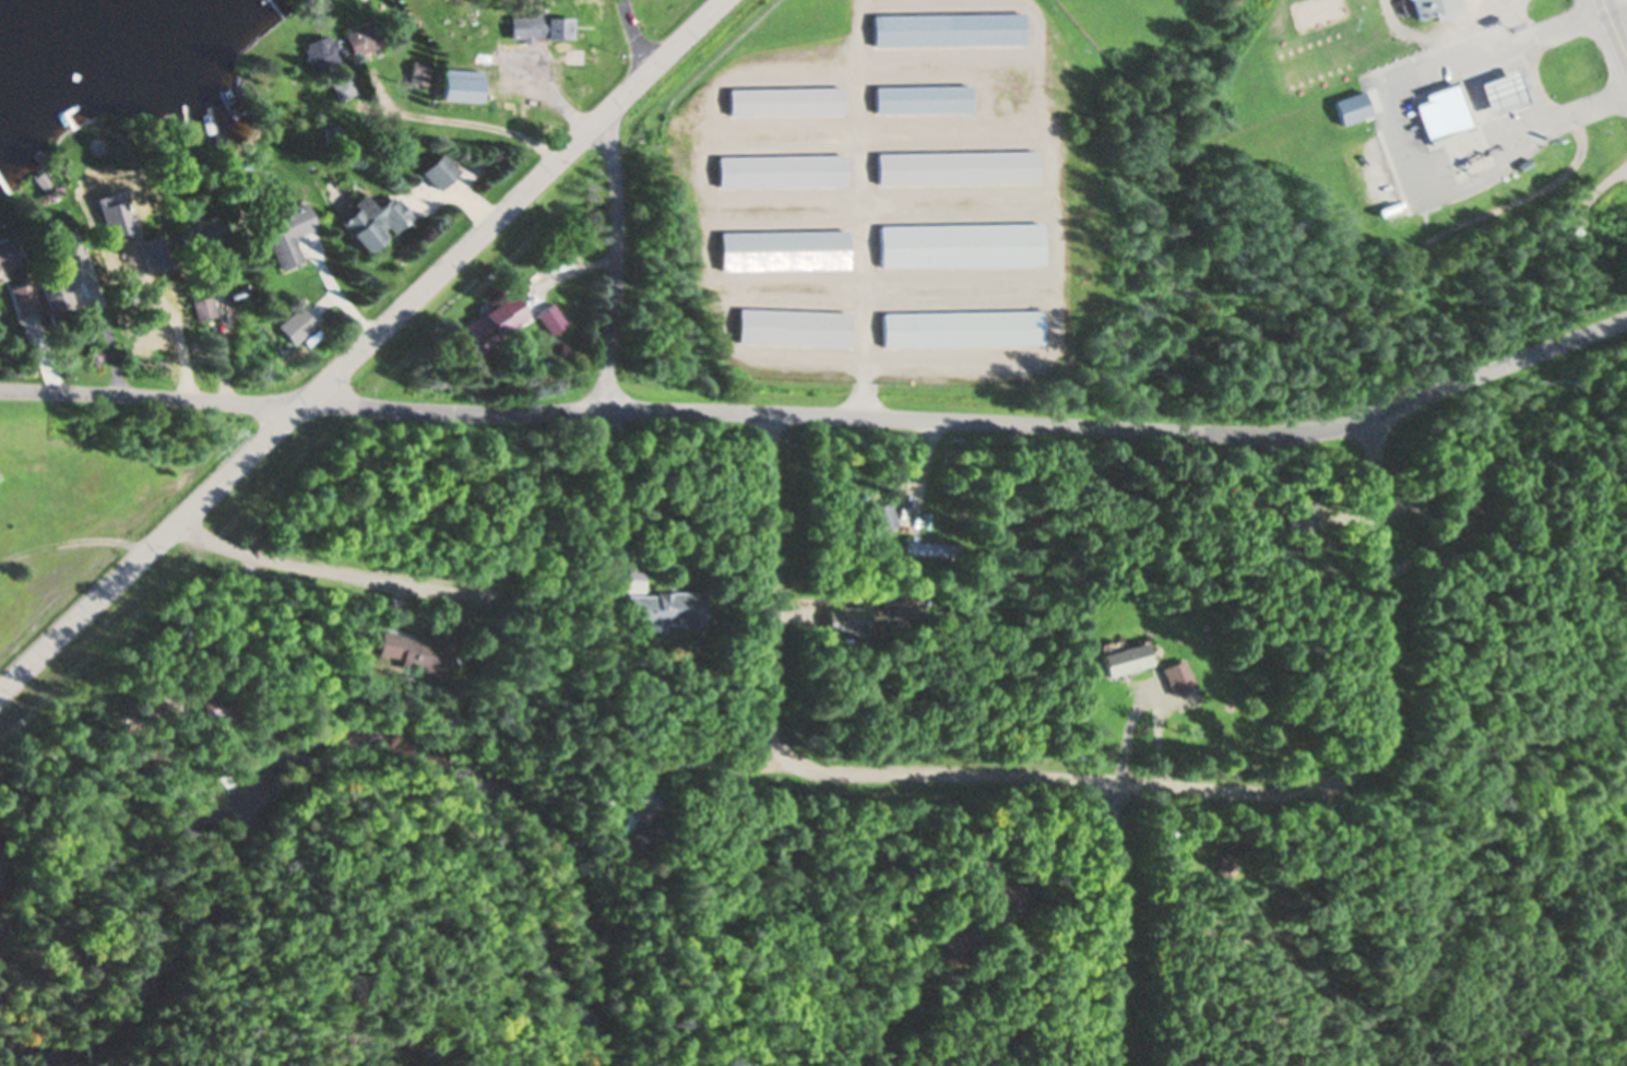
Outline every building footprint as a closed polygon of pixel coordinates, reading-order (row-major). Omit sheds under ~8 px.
[(1416,21),(1409,0),(1463,0),(1466,9),(1436,20),(1434,14),(1416,21)] [(1024,43),(875,46),(875,16),(1024,13),(1024,43)] [(532,43),(521,43),(521,38),(508,38),(508,17),(544,17),(543,38),(532,37),(532,43)] [(572,39),(545,39),(545,19),(572,19),(572,39)] [(379,44),(373,46),(365,50),(353,55),(351,55),(343,35),(379,22),(385,42),(379,44)] [(340,59),(310,71),(301,50),(307,48),(305,44),(330,34),(340,59)] [(427,62),(424,84),(406,82),(409,60),(427,62)] [(1527,103),(1489,116),(1478,85),(1516,72),(1527,103)] [(479,91),(479,102),(440,99),(442,73),(480,75),(479,91)] [(352,91),(334,98),(329,85),(346,78),(352,91)] [(1442,134),(1445,140),(1433,144),(1430,138),(1427,140),(1415,104),(1427,99),(1425,93),(1456,83),(1470,125),(1442,134)] [(971,111),(876,112),(876,87),(970,85),(971,111)] [(843,112),(731,115),(731,90),(842,87),(843,112)] [(1370,112),(1341,122),(1333,99),(1363,90),(1370,112)] [(339,143),(326,146),(321,129),(333,125),(339,143)] [(219,146),(213,149),(205,131),(212,129),(219,146)] [(164,149),(152,150),(150,131),(163,130),(164,149)] [(1035,181),(877,185),(876,154),(1034,151),(1035,181)] [(448,164),(456,173),(436,191),(420,176),(418,174),(439,154),(448,164)] [(108,166),(97,175),(87,164),(98,155),(108,166)] [(844,186),(719,187),(717,157),(844,155),(844,186)] [(1532,165),(1520,171),(1516,164),(1528,156),(1532,165)] [(52,183),(44,190),(35,178),(44,171),(52,183)] [(388,196),(391,199),(392,198),(409,217),(390,234),(383,227),(376,234),(382,240),(364,257),(336,225),(354,211),(349,205),(361,194),(373,208),(388,196)] [(312,228),(289,238),(298,258),(300,261),(276,272),(264,245),(268,244),(257,220),(270,214),(269,212),(287,203),(287,205),(300,200),(312,228)] [(207,240),(203,241),(180,249),(175,230),(180,229),(178,221),(199,214),(200,218),(216,213),(223,236),(207,240)] [(1038,265),(878,268),(877,226),(1037,224),(1038,265)] [(80,260),(59,266),(71,306),(72,307),(46,316),(34,277),(46,273),(36,241),(70,230),(80,260)] [(845,269),(720,271),(719,233),(845,230),(845,269)] [(2,268),(0,268),(0,245),(11,241),(17,263),(2,268)] [(36,309),(14,316),(5,287),(9,286),(27,281),(36,309)] [(206,296),(212,313),(213,316),(209,317),(192,321),(187,301),(188,301),(187,296),(202,292),(203,297),(206,296)] [(524,313),(507,324),(511,330),(472,354),(454,327),(474,315),(472,311),(483,304),(485,308),(510,292),(524,313)] [(532,312),(536,309),(544,305),(548,301),(561,322),(545,333),(532,312)] [(311,324),(312,325),(289,346),(272,328),(296,306),(311,324)] [(847,312),(845,347),(735,343),(736,309),(847,312)] [(1037,344),(880,346),(879,312),(1037,311),(1037,344)] [(260,335),(250,337),(246,323),(256,320),(260,335)] [(892,525),(874,532),(865,508),(884,501),(892,525)] [(1299,506),(1299,507),(1309,508),(1309,514),(1290,513),(1290,506),(1294,507),(1294,505),(1299,506)] [(913,535),(913,542),(953,544),(953,556),(900,553),(901,541),(905,541),(906,535),(913,535)] [(700,592),(700,629),(679,629),(679,625),(660,625),(660,633),(641,633),(641,624),(622,624),(622,595),(652,595),(652,592),(700,592)] [(593,612),(592,628),(584,627),(585,612),(593,612)] [(378,631),(418,640),(418,637),(444,642),(438,675),(395,667),(396,660),(373,655),(378,631)] [(1149,664),(1105,677),(1100,656),(1142,643),(1149,664)] [(1193,686),(1173,696),(1160,668),(1180,659),(1193,686)] [(227,719),(202,722),(199,700),(224,696),(227,719)] [(1090,716),(1080,722),(1077,714),(1085,709),(1090,716)] [(652,812),(641,825),(629,814),(640,801),(652,812)] [(636,851),(649,835),(634,823),(621,839),(636,851)] [(1247,843),(1221,879),(1212,873),(1214,869),(1208,865),(1216,854),(1222,858),(1238,836),(1247,843)] [(1174,866),(1156,870),(1153,858),(1171,854),(1174,866)] [(964,879),(955,880),(953,868),(962,867),(964,879)]
